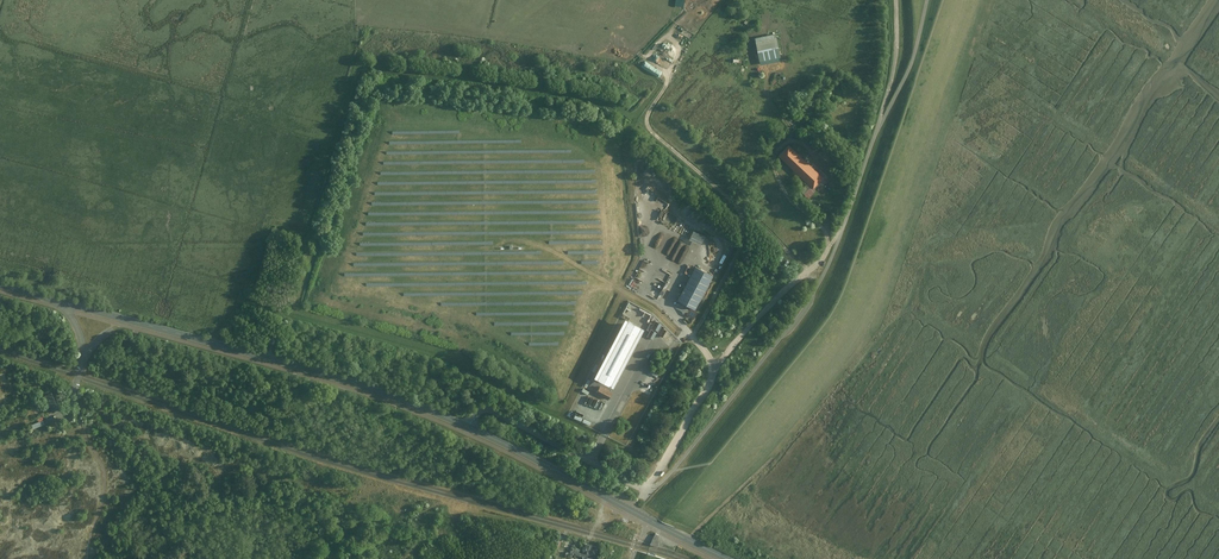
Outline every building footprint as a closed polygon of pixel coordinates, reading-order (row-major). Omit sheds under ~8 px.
[(778,38),(756,43),(760,62),(782,58),(778,38)] [(661,50),(657,60),(664,62),(667,52),(661,50)] [(817,174),(789,148),(779,159),(814,192),(826,179),(819,172),(817,174)] [(688,239),(701,244),(704,234),(692,229),(688,239)] [(644,260),(641,269),(649,271),(652,263),(644,260)] [(696,269),(679,301),(700,312),(716,280),(696,269)] [(654,292),(655,291),(663,295),(664,291),(660,289),(653,287),(651,291),(654,292)] [(646,330),(627,320),(597,379),(615,389),(646,330)] [(655,329),(671,345),(677,338),(661,322),(655,329)] [(612,395),(599,388),(596,395),(608,402),(612,395)] [(51,415),(60,411),(52,393),(40,398),(46,412),(49,410),(51,415)] [(39,422),(31,424),(34,430),(45,426),(42,416),(38,418),(39,422)] [(650,545),(659,547),(659,536),(655,534),(650,545)] [(599,548),(586,545),(583,552),(572,549),(571,554),(587,558),(596,558),(599,548)]
